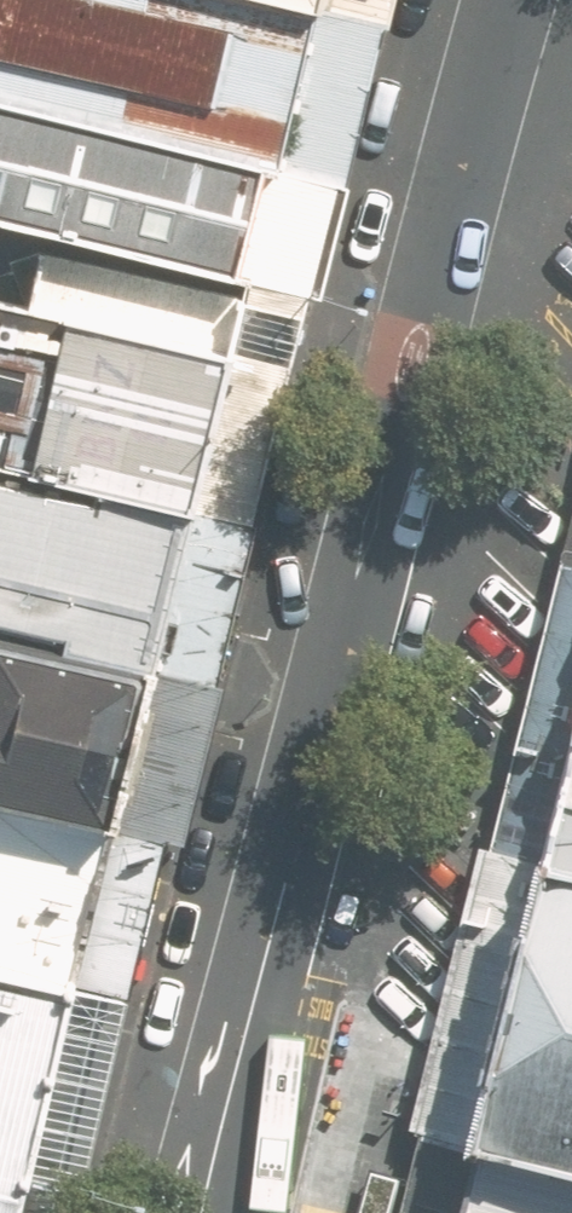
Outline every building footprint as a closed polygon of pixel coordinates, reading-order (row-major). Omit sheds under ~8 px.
[(287,158),(316,9),(277,0),(0,0),(0,89),(287,158)] [(316,9),(319,0),(277,0),(316,9)] [(257,278),(287,158),(0,89),(0,221),(257,278)] [(29,245),(15,297),(240,346),(252,298),(29,245)] [(201,507),(240,346),(15,297),(0,294),(0,462),(201,507)] [(160,669),(201,507),(0,462),(0,630),(160,669)] [(122,824),(160,669),(0,630),(0,795),(122,824)] [(0,795),(0,959),(84,979),(122,824),(0,795)] [(568,863),(496,1147),(571,1166),(571,864),(568,863)] [(84,979),(0,959),(0,1212),(26,1212),(84,979)] [(496,1147),(480,1212),(571,1212),(571,1166),(496,1147)]
